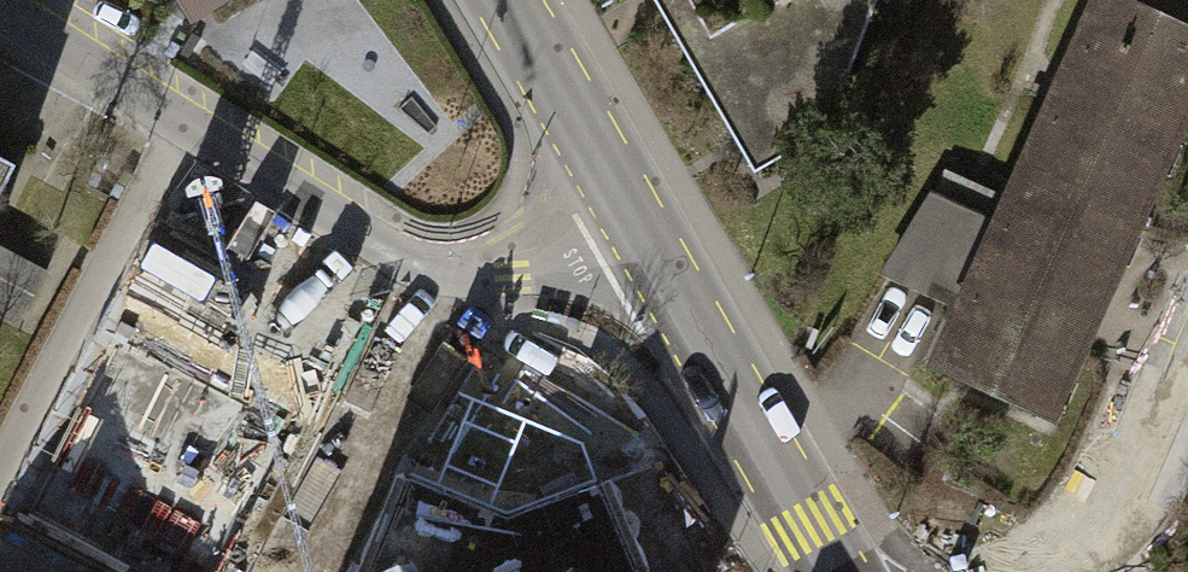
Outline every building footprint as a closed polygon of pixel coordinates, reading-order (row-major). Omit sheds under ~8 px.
[(193,38),(255,0),(170,0),(193,38)] [(758,181),(836,135),(882,0),(651,0),(758,181)] [(1187,160),(1187,38),(1105,0),(1103,0),(1020,189),(1149,248),(1187,160)] [(15,166),(0,158),(0,194),(15,166)] [(114,320),(240,406),(338,264),(212,178),(114,320)] [(1064,441),(1149,248),(1020,189),(1012,202),(961,316),(932,383),(1064,441)] [(429,447),(417,478),(504,514),(583,479),(570,447),(543,458),(500,477),(429,447)] [(593,474),(583,479),(504,514),(417,478),(407,474),(366,571),(636,571),(593,474)] [(62,554),(122,569),(130,539),(69,524),(62,554)]
